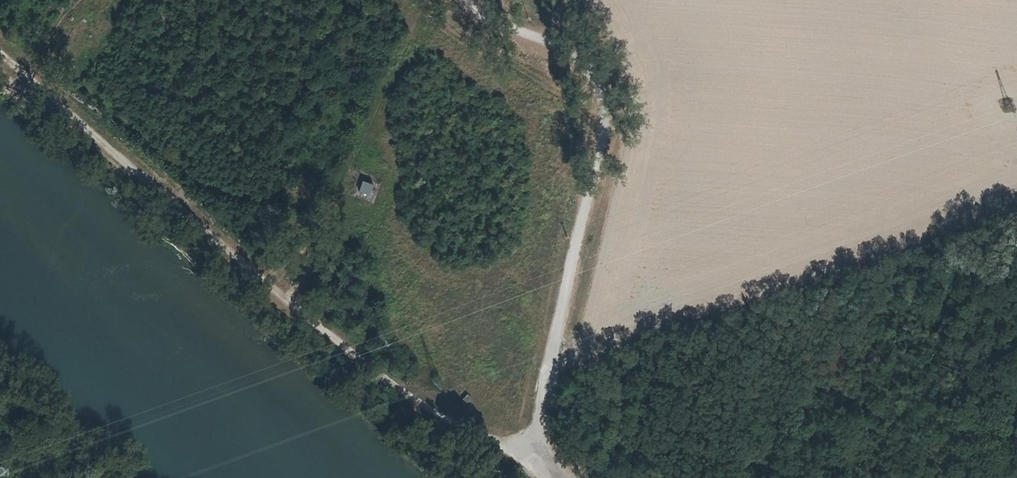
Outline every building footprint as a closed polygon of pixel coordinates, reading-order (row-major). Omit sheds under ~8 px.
[(382,180),(356,171),(348,195),(374,204),(382,180)]
